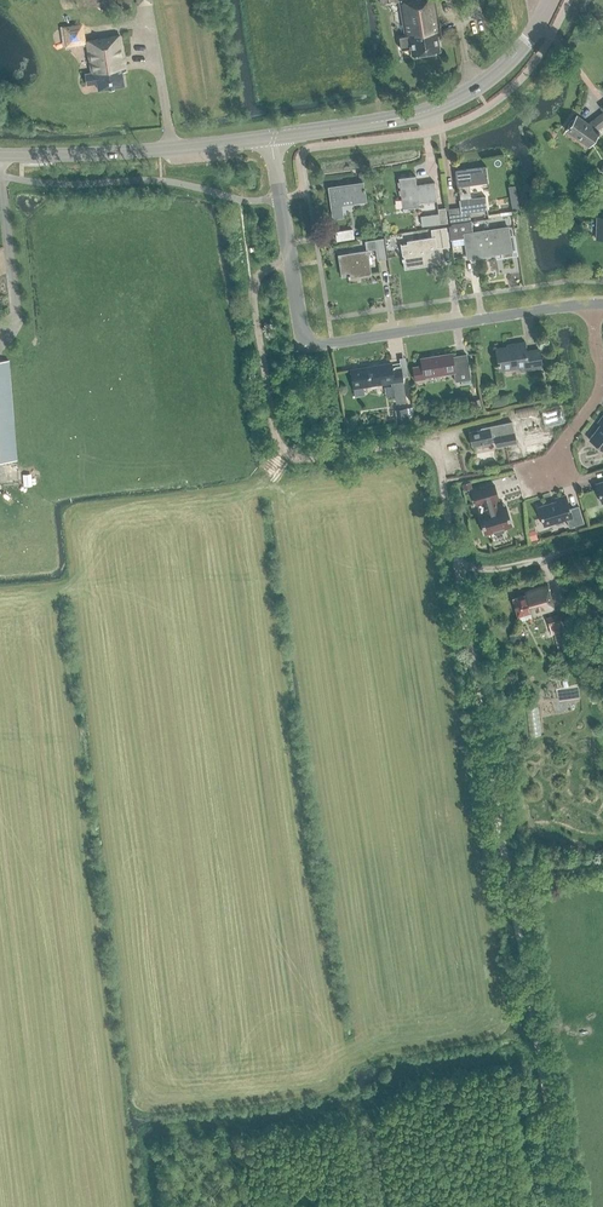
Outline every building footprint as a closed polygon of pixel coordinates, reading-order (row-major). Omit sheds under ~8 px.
[(411,55),(439,51),(437,35),(440,35),(435,0),(399,0),(404,35),(398,36),(401,49),(410,48),(411,55)] [(83,43),(79,26),(63,29),(66,46),(83,43)] [(97,84),(98,90),(124,86),(121,72),(125,71),(118,36),(85,41),(91,73),(85,75),(86,86),(97,84)] [(588,124),(576,115),(566,130),(588,146),(599,132),(597,130),(602,125),(602,112),(588,124)] [(486,166),(455,170),(460,207),(448,209),(450,223),(470,220),(469,212),(487,210),(485,196),(470,198),(468,185),(488,182),(486,166)] [(414,175),(398,178),(402,209),(419,206),(418,202),(437,199),(434,182),(416,185),(414,175)] [(363,182),(328,187),(332,219),(343,217),(341,204),(365,201),(363,182)] [(438,214),(439,224),(447,223),(445,208),(437,208),(438,214)] [(426,215),(427,225),(439,224),(438,214),(426,215)] [(464,237),(467,258),(511,251),(508,227),(472,233),(470,221),(451,224),(451,226),(448,226),(450,239),(464,237)] [(407,244),(400,245),(404,269),(440,263),(438,248),(449,247),(446,227),(431,229),(432,237),(406,241),(407,244)] [(335,231),(336,241),(354,238),(352,229),(335,231)] [(383,238),(364,241),(366,250),(367,250),(376,249),(378,259),(385,258),(382,239),(383,238)] [(370,273),(367,250),(366,250),(337,255),(339,255),(341,269),(340,269),(341,276),(347,275),(348,278),(350,278),(350,276),(370,273)] [(512,346),(495,349),(499,369),(520,366),(521,371),(541,368),(539,351),(526,353),(524,342),(511,344),(512,346)] [(452,358),(451,354),(420,358),(422,366),(413,367),(415,380),(424,379),(424,376),(453,372),(455,381),(470,379),(466,354),(466,355),(466,356),(452,358)] [(16,460),(8,360),(0,361),(0,461),(16,460)] [(350,369),(354,397),(365,395),(363,386),(393,381),(396,402),(406,401),(400,367),(392,369),(391,363),(350,369)] [(473,400),(475,409),(482,408),(480,399),(473,400)] [(519,416),(539,410),(537,403),(517,409),(519,416)] [(542,412),(546,427),(566,421),(561,406),(542,412)] [(397,409),(399,420),(408,419),(406,407),(397,409)] [(602,450),(602,415),(597,423),(600,425),(589,439),(596,445),(602,450)] [(494,434),(496,446),(516,442),(511,422),(480,428),(481,430),(469,432),(472,446),(491,442),(489,435),(494,434)] [(461,484),(463,490),(471,488),(469,482),(461,484)] [(497,498),(493,484),(471,490),(476,504),(478,503),(481,513),(478,514),(484,534),(493,531),(493,533),(495,534),(502,531),(503,530),(502,528),(511,526),(506,510),(503,511),(499,507),(498,508),(495,498),(497,498)] [(566,519),(569,527),(583,523),(578,506),(570,508),(569,505),(568,505),(565,495),(555,498),(556,501),(538,507),(541,518),(544,526),(566,519)] [(553,609),(550,597),(547,586),(525,592),(525,595),(512,599),(517,616),(530,613),(531,615),(553,609)] [(546,617),(551,634),(553,634),(559,652),(564,650),(559,632),(565,630),(560,613),(546,617)]
